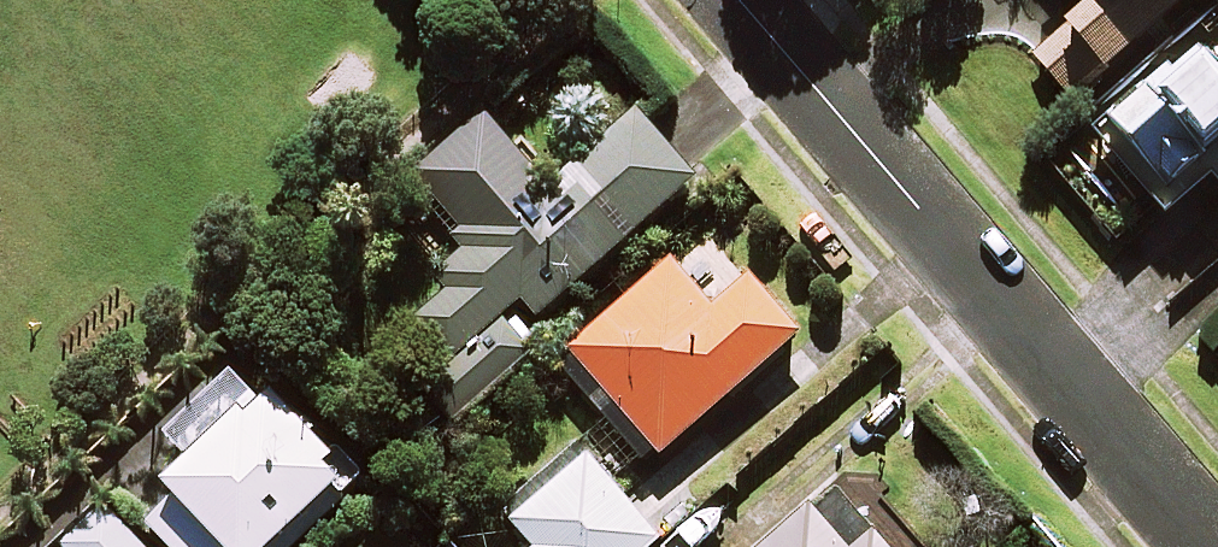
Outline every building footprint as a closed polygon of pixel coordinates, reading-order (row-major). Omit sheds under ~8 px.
[(1038,54),(1075,98),(1192,0),(1102,0),(1038,54)] [(1201,47),(1102,136),(1170,211),(1215,170),(1217,173),(1217,66),(1201,47)] [(697,181),(641,115),(555,190),(490,115),(413,181),(471,247),(440,274),(454,291),(393,343),(461,421),(543,350),(511,312),(527,297),(542,314),(697,181)] [(718,311),(675,263),(574,352),(616,399),(666,456),(803,335),(754,279),(718,311)] [(174,546),(294,546),(364,479),(281,394),(270,405),(239,374),(176,437),(197,458),(172,483),(183,494),(152,524),(174,546)] [(584,450),(510,514),(538,546),(654,546),(662,540),(584,450)] [(842,486),(769,546),(894,546),(842,486)] [(110,508),(68,546),(146,546),(110,508)]
